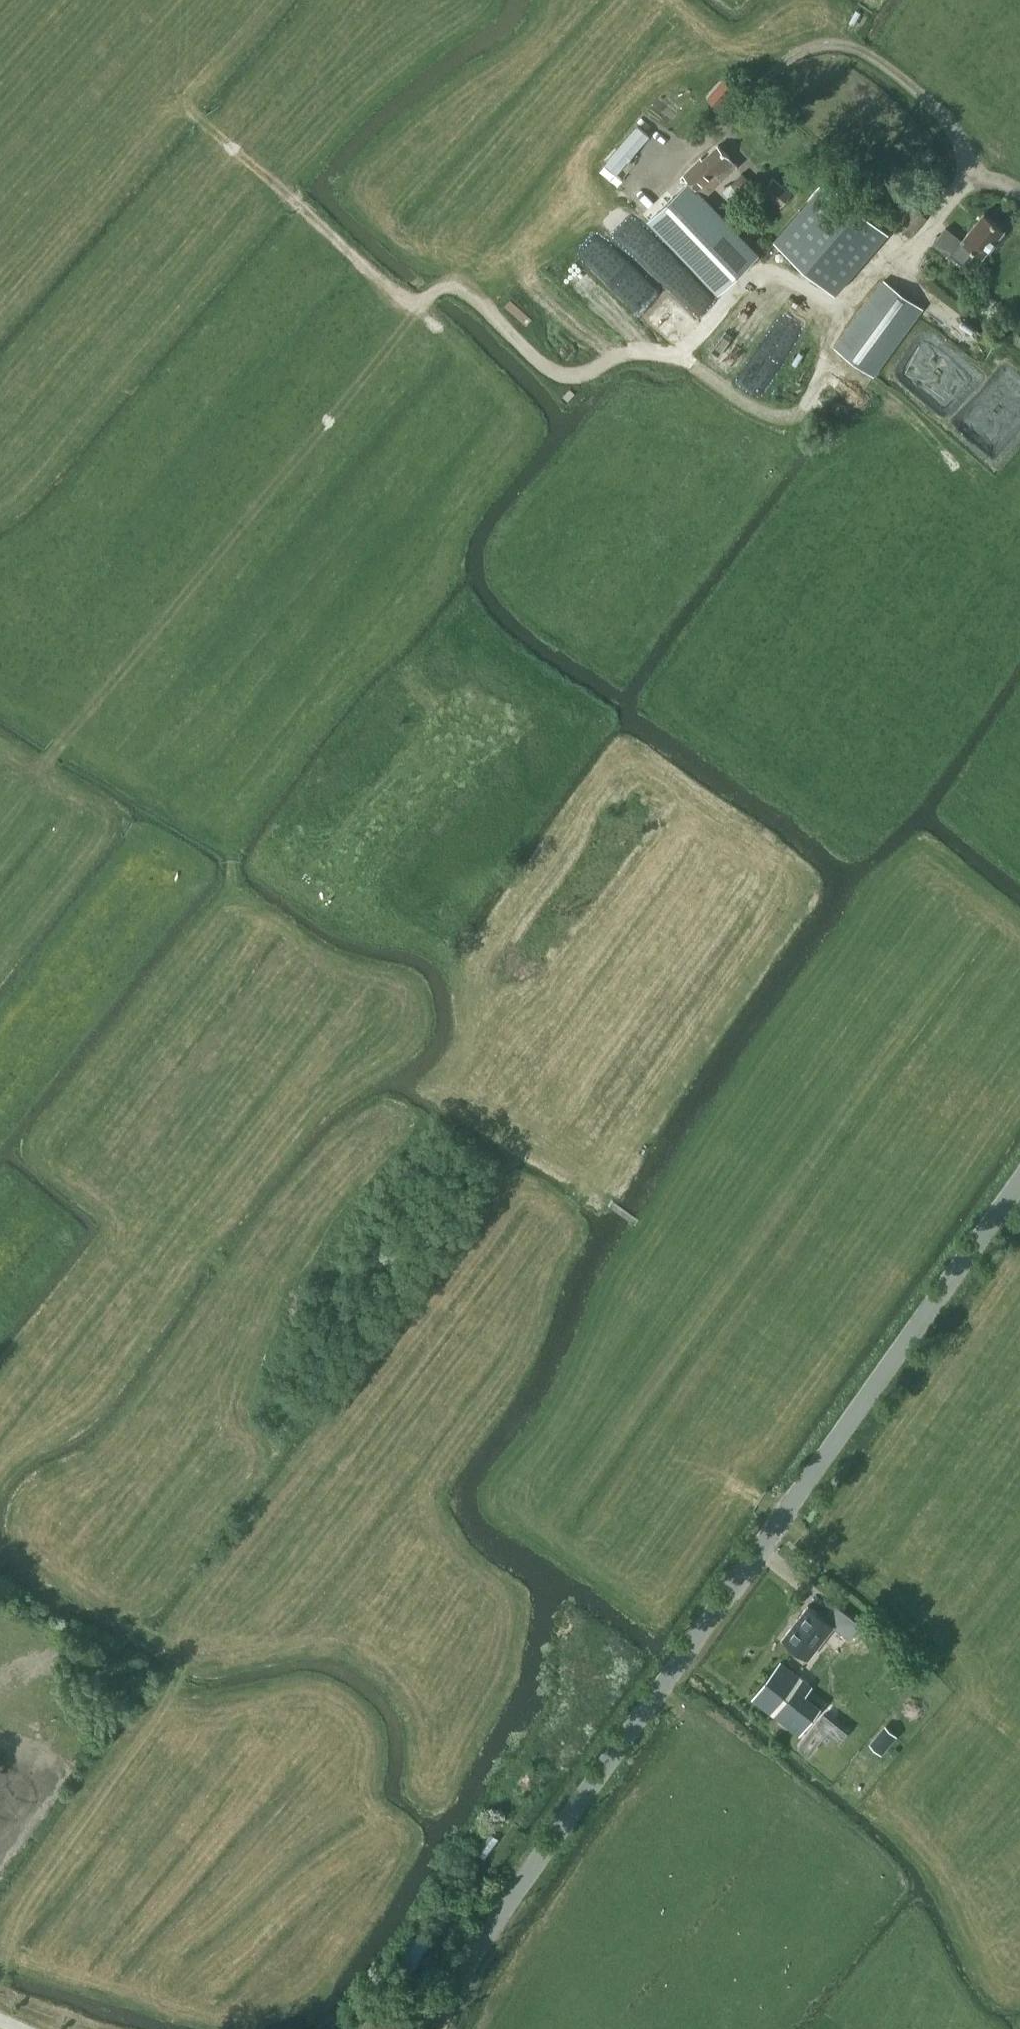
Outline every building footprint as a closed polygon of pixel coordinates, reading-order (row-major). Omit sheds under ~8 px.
[(719,104),(734,86),(725,78),(709,96),(719,104)] [(705,196),(722,179),(722,180),(738,164),(718,144),(703,159),(702,157),(684,175),(685,175),(705,196)] [(763,190),(781,206),(792,192),(773,177),(763,190)] [(836,292),(890,231),(828,177),(775,239),(836,292)] [(758,251),(688,180),(648,219),(718,292),(758,251)] [(896,223),(909,236),(926,218),(914,205),(896,223)] [(962,239),(946,226),(934,242),(962,263),(974,248),(983,255),(1005,228),(985,211),(962,239)] [(835,345),(874,374),(923,307),(885,278),(835,345)] [(714,362),(767,397),(806,339),(775,318),(742,369),(719,353),(714,362)] [(809,1604),(783,1636),(809,1657),(834,1624),(850,1637),(862,1623),(835,1601),(823,1615),(809,1604)] [(781,1659),(753,1696),(800,1733),(822,1705),(806,1692),(813,1684),(781,1659)] [(799,1744),(809,1751),(826,1730),(838,1739),(846,1729),(824,1712),(799,1744)] [(882,1752),(897,1735),(885,1725),(870,1742),(882,1752)] [(492,1853),(498,1832),(487,1828),(481,1850),(492,1853)] [(422,1976),(444,1940),(423,1927),(402,1963),(422,1976)]
